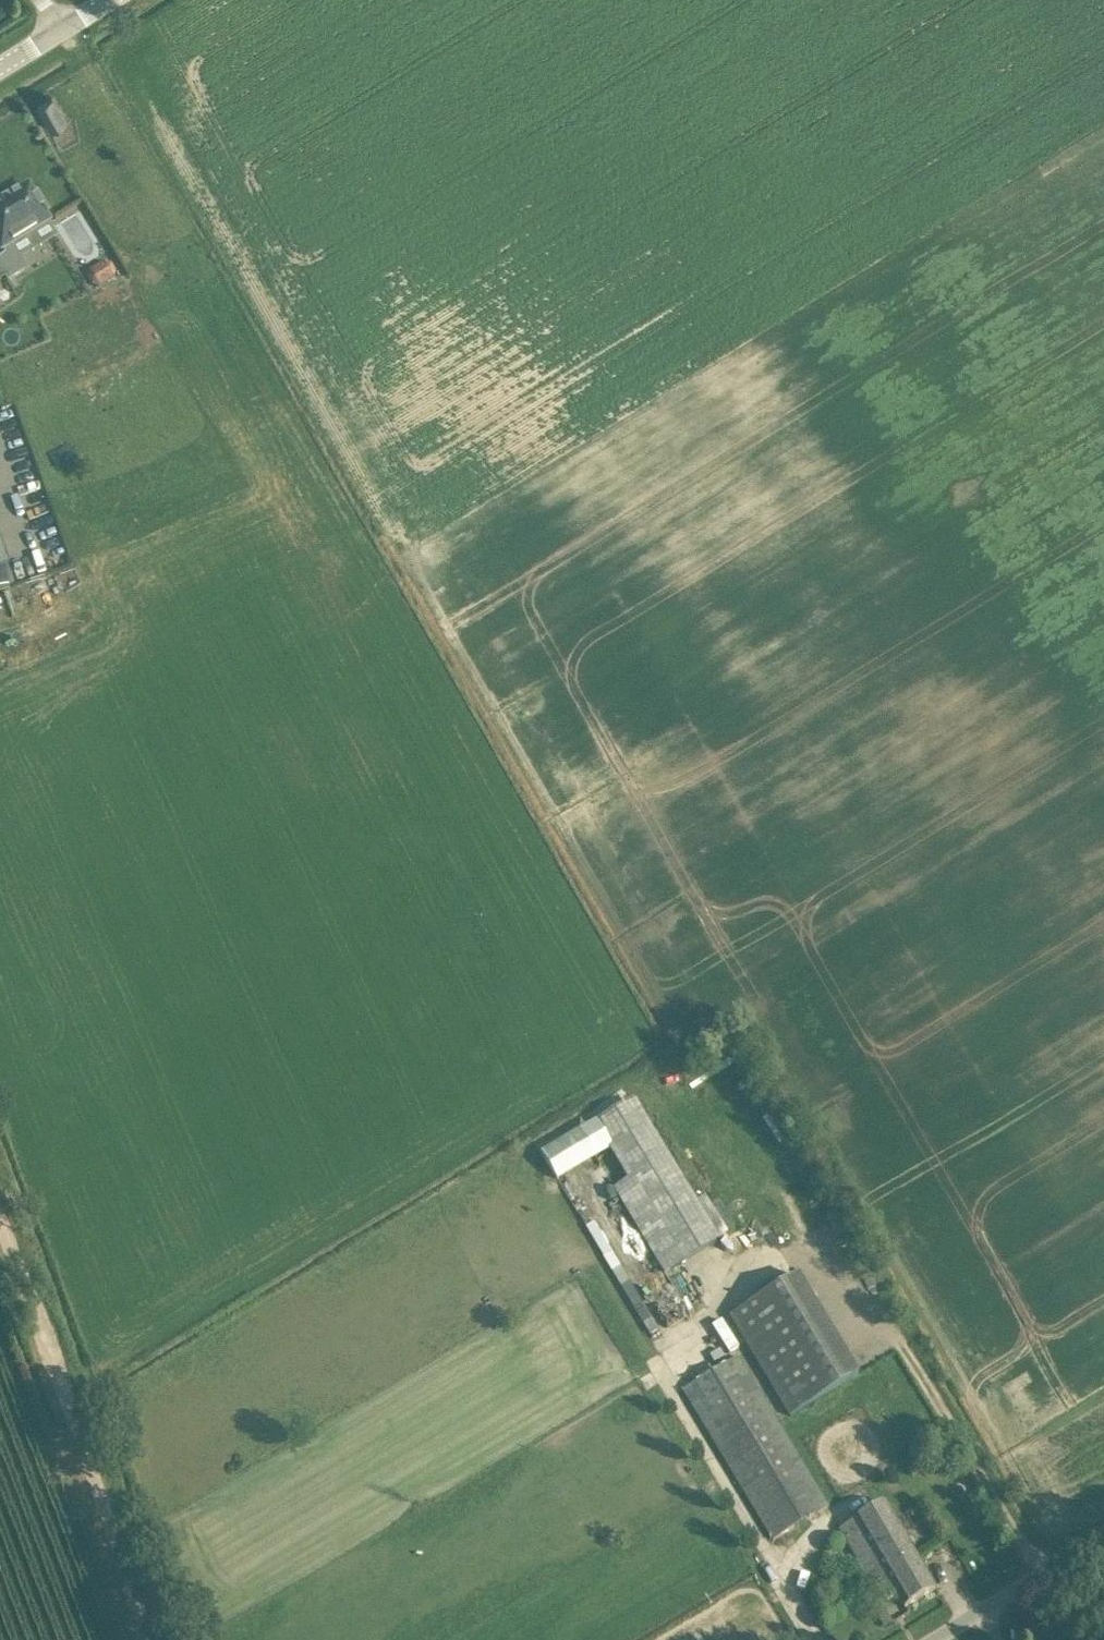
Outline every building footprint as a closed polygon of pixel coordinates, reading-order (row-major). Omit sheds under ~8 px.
[(38,104),(52,129),(67,121),(52,96),(38,104)] [(29,186),(0,203),(0,249),(1,251),(2,250),(5,254),(0,257),(0,266),(8,279),(26,268),(11,244),(50,220),(44,211),(47,209),(36,192),(33,193),(29,186)] [(96,285),(114,276),(105,260),(88,269),(96,285)] [(8,586),(0,563),(0,589),(8,586)] [(632,1178),(630,1179),(680,1263),(715,1242),(665,1158),(632,1178)] [(730,1317),(791,1417),(858,1377),(798,1276),(730,1317)] [(683,1390),(773,1541),(827,1508),(737,1358),(683,1390)] [(873,1584),(886,1577),(905,1608),(936,1590),(884,1503),(840,1529),(873,1584)]
